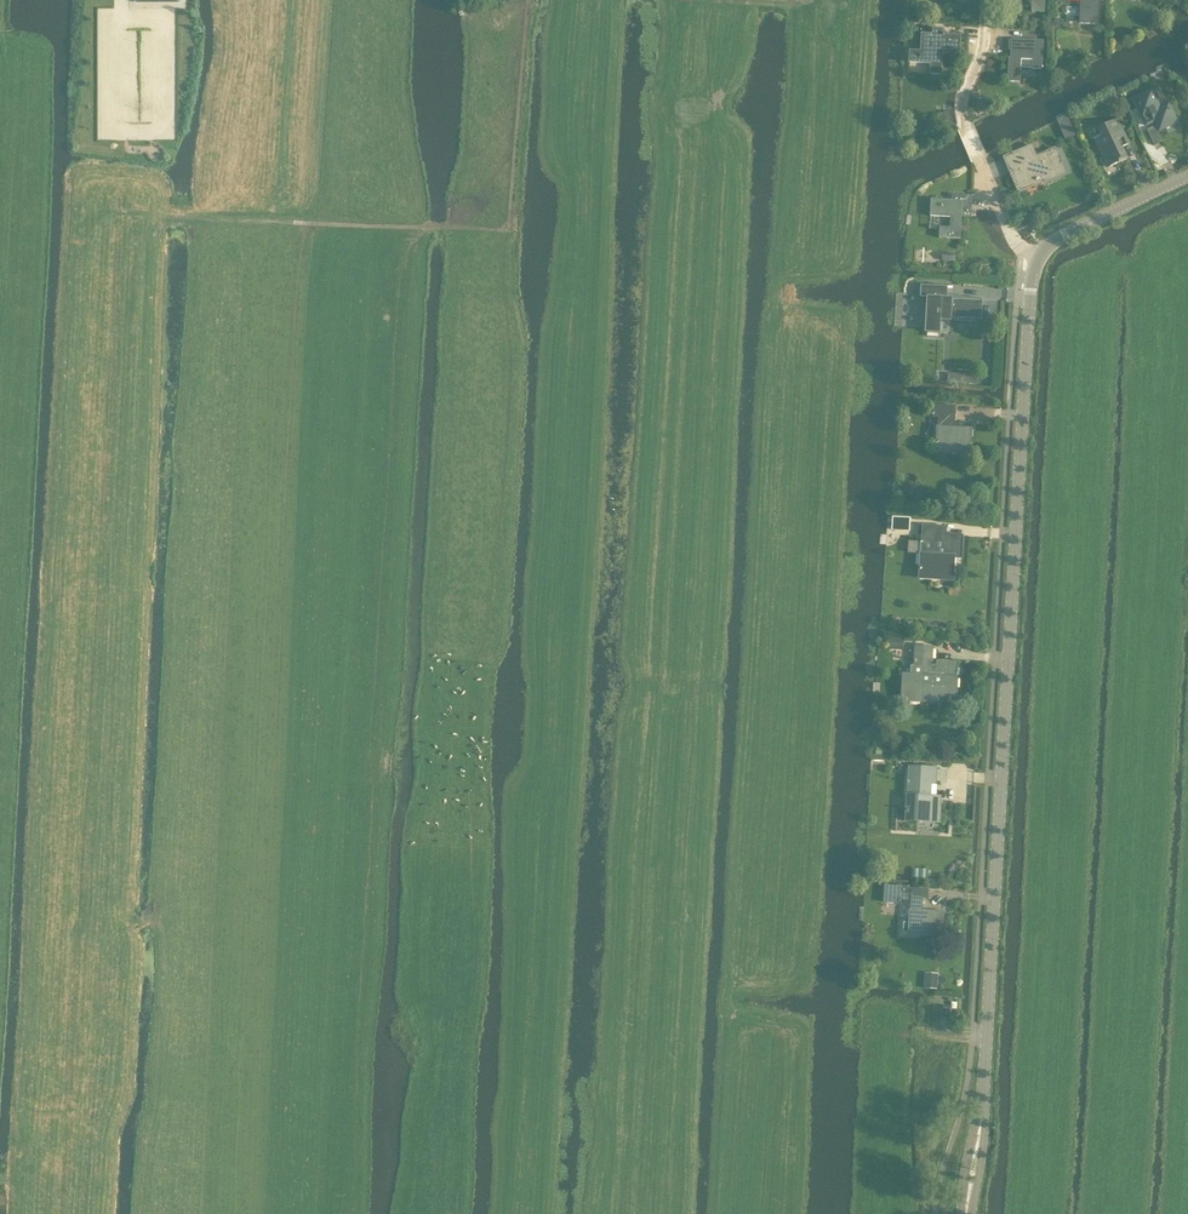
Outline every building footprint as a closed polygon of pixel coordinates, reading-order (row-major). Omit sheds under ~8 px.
[(1031,12),(1044,12),(1045,0),(1032,0),(1031,12)] [(1099,0),(1081,0),(1081,1),(1082,1),(1082,4),(1080,4),(1079,23),(1098,24),(1099,0)] [(909,51),(909,63),(930,64),(930,74),(941,75),(942,54),(959,55),(960,36),(921,34),(921,52),(909,51)] [(1008,58),(1007,82),(1020,82),(1021,59),(1033,60),(1032,69),(1042,70),(1043,41),(1011,40),(1010,58),(1008,58)] [(1066,74),(1062,67),(1054,71),(1058,78),(1066,74)] [(1151,90),(1134,99),(1146,125),(1155,121),(1159,130),(1177,122),(1168,104),(1159,108),(1151,90)] [(986,99),(976,100),(977,111),(986,111),(986,99)] [(952,123),(949,111),(939,114),(942,125),(952,123)] [(1102,137),(1094,141),(1108,168),(1126,160),(1121,148),(1129,144),(1117,119),(1098,128),(1102,137)] [(1154,126),(1147,130),(1154,145),(1161,141),(1154,126)] [(1023,167),(1010,172),(1018,192),(1062,174),(1057,164),(1060,163),(1054,149),(1033,158),(1028,147),(1017,152),(1023,167)] [(931,199),(930,216),(950,218),(950,227),(939,227),(938,238),(960,239),(962,212),(971,213),(972,196),(952,195),(951,200),(931,199)] [(921,286),(920,296),(929,297),(926,335),(939,336),(940,317),(951,318),(951,315),(981,317),(982,300),(947,298),(948,287),(921,286)] [(932,412),(932,415),(933,415),(933,417),(939,417),(938,427),(937,427),(936,450),(948,451),(948,446),(970,448),(971,429),(949,428),(950,415),(955,415),(955,407),(934,406),(933,412),(932,412)] [(905,534),(906,519),(893,518),(892,533),(905,534)] [(953,575),(954,556),(961,557),(962,536),(945,535),(945,537),(939,537),(939,527),(923,526),(922,540),(921,540),(920,543),(922,543),(921,554),(920,554),(919,577),(931,578),(931,574),(953,575)] [(900,701),(908,702),(928,703),(928,697),(956,698),(957,678),(956,677),(957,662),(936,660),(935,668),(931,667),(931,661),(932,648),(915,647),(914,670),(910,670),(910,674),(902,674),(900,701)] [(907,795),(905,818),(917,819),(917,815),(939,816),(940,797),(929,796),(930,784),(935,784),(936,768),(909,767),(908,782),(906,782),(906,784),(908,784),(907,795)] [(883,885),(882,903),(900,904),(901,900),(905,900),(911,900),(910,910),(908,934),(920,934),(920,930),(942,931),(943,912),(921,911),(922,898),(927,898),(927,890),(907,889),(907,887),(883,885)]
